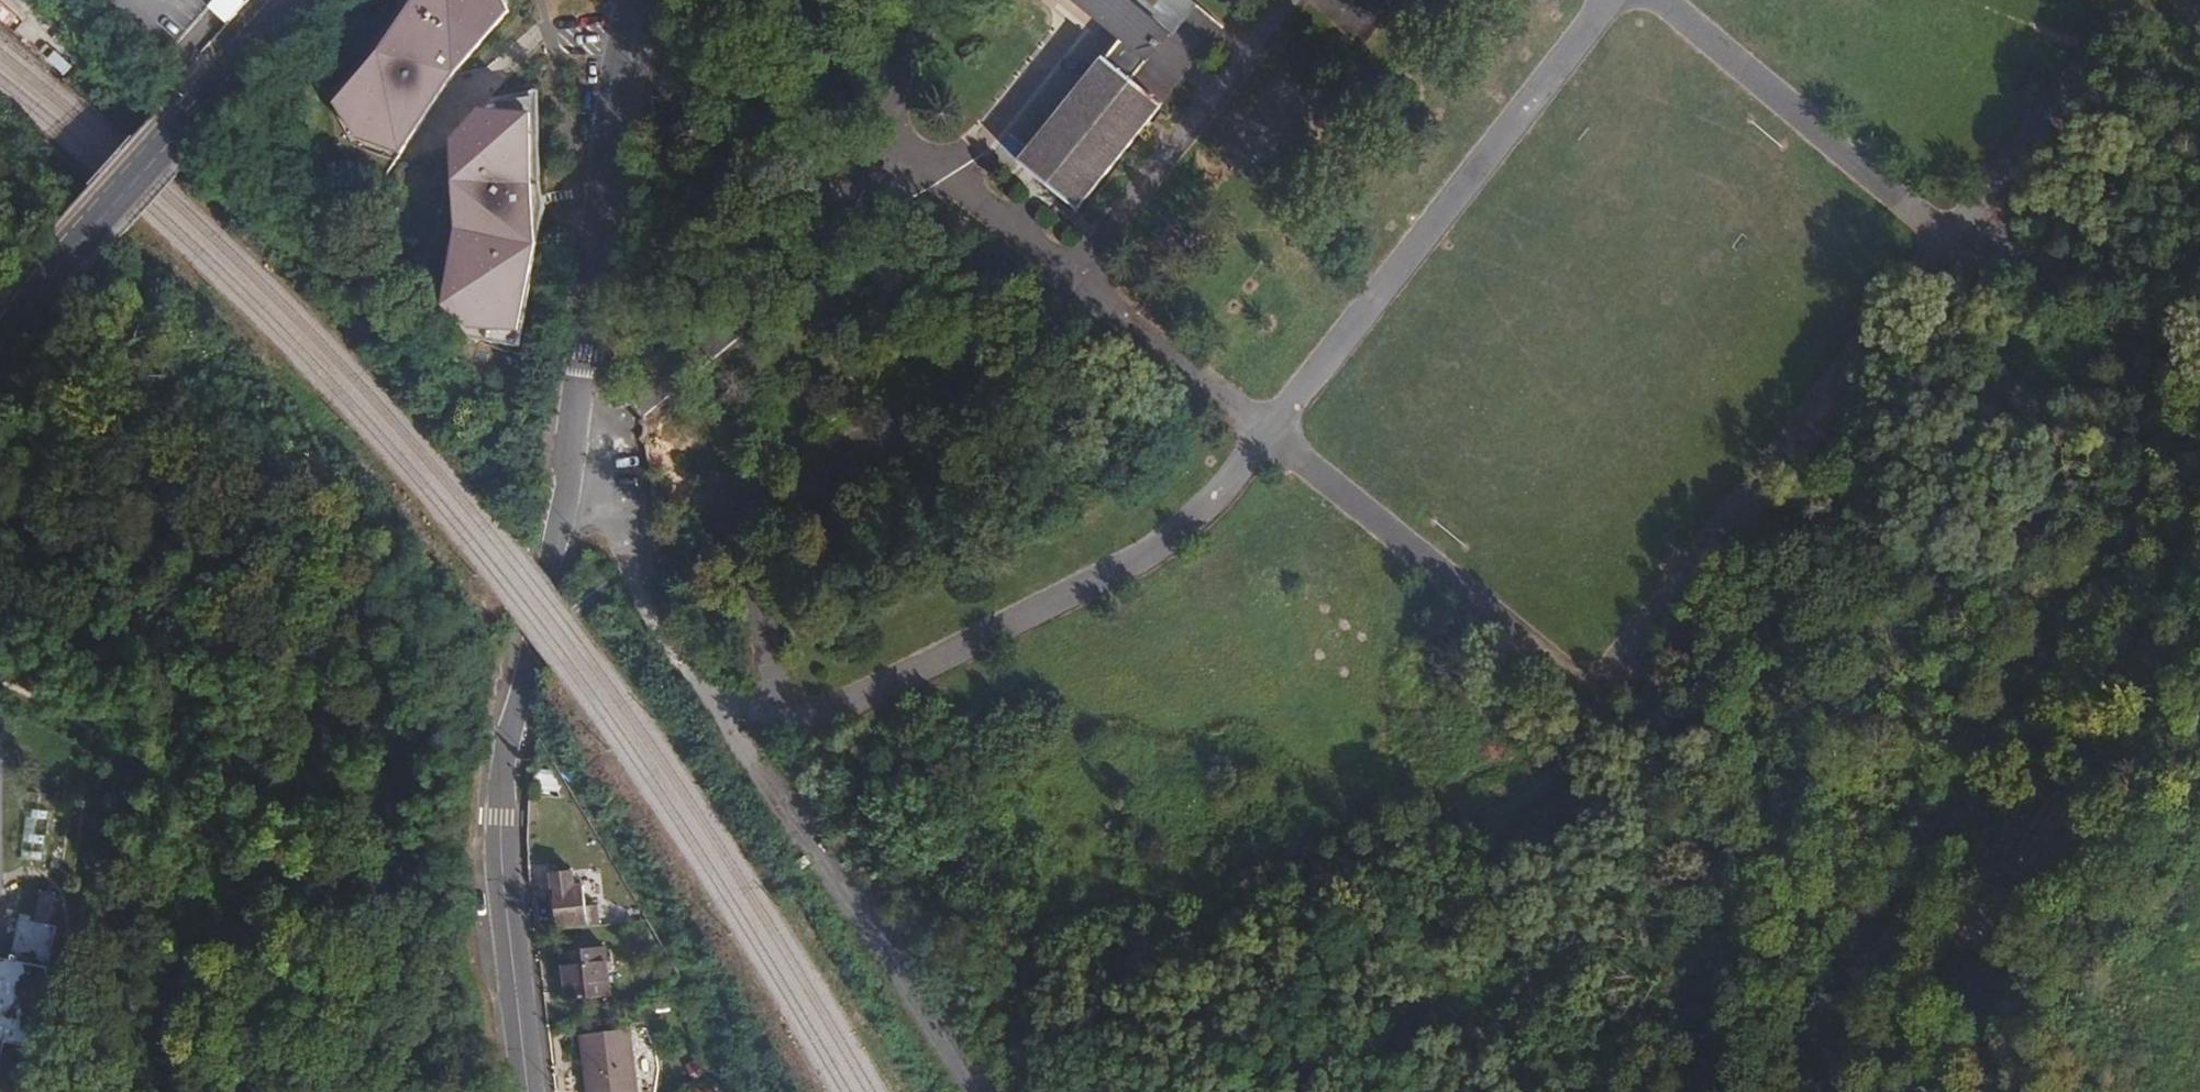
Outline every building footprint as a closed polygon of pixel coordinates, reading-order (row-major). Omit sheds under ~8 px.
[(400,152),(424,116),(419,112),(439,82),(445,86),(456,71),(508,11),(504,0),(412,0),(336,102),(358,137),(400,152)] [(1215,37),(1222,28),(1189,0),(1070,0),(1119,41),(1105,59),(1102,58),(1017,163),(1073,209),(1215,37)] [(424,116),(445,86),(439,82),(419,112),(424,116)] [(469,339),(518,347),(538,231),(531,97),(485,103),(452,140),(457,228),(443,305),(473,310),(469,339)] [(581,922),(580,864),(549,864),(550,923),(581,922)] [(26,913),(19,953),(0,950),(0,1091),(2,1091),(11,1037),(43,1042),(59,949),(62,933),(64,919),(37,915),(26,913)] [(62,933),(59,949),(66,951),(69,935),(62,933)] [(555,953),(555,954),(562,1002),(604,995),(598,948),(596,947),(555,953)] [(579,1038),(586,1091),(633,1091),(626,1032),(581,1037),(579,1038)]
